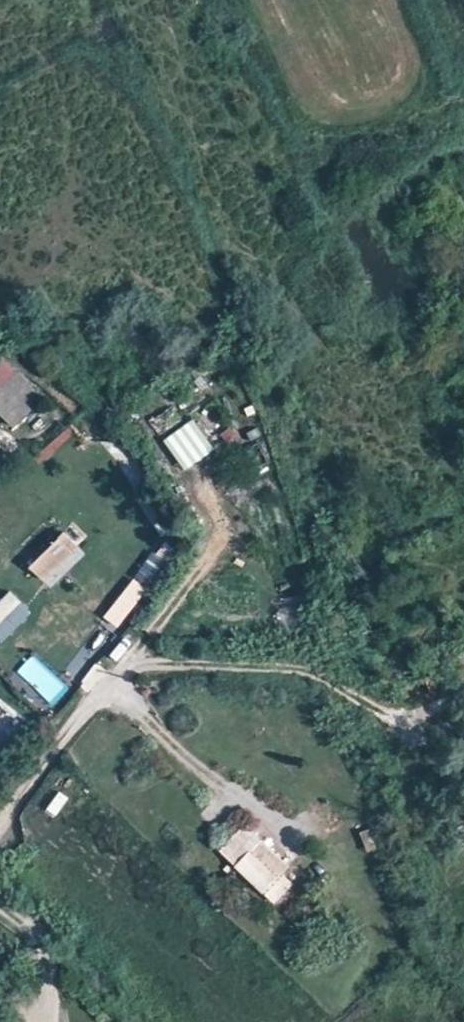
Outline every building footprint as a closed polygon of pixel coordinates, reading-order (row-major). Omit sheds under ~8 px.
[(18,433),(49,400),(0,354),(0,416),(18,433)] [(163,441),(185,471),(216,450),(194,419),(163,441)] [(255,467),(269,462),(262,443),(249,448),(255,467)] [(53,526),(18,558),(27,567),(62,535),(53,526)] [(44,581),(71,552),(58,539),(31,566),(44,581)] [(139,574),(128,593),(142,600),(153,582),(139,574)] [(18,602),(9,593),(0,602),(0,621),(18,602)] [(52,708),(72,688),(34,653),(15,673),(52,708)] [(31,805),(52,820),(65,801),(44,786),(31,805)] [(298,875),(260,839),(235,865),(273,903),(298,875)]
